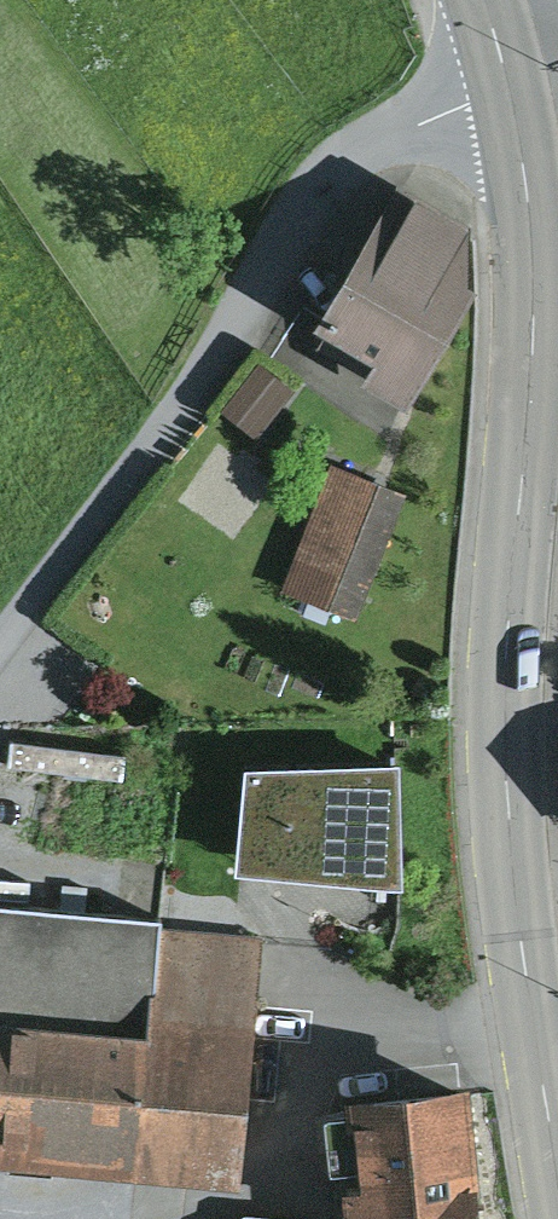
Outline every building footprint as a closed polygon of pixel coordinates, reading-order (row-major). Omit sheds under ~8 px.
[(363,384),(405,406),(477,287),(468,281),(469,227),(396,188),(314,325),(374,360),(363,384)] [(255,363),(221,413),(256,438),(291,388),(255,363)] [(404,492),(329,463),(280,588),(355,617),(404,492)] [(401,765),(241,766),(236,877),(404,891),(401,765)] [(158,921),(0,903),(0,1162),(132,1176),(149,1012),(157,927),(158,921)] [(262,936),(157,927),(149,1012),(254,1022),(262,936)] [(254,1022),(149,1012),(132,1176),(186,1181),(240,1186),(254,1022)] [(343,1096),(345,1113),(324,1115),(329,1170),(358,1167),(359,1187),(340,1188),(343,1218),(481,1218),(469,1085),(343,1096)]
